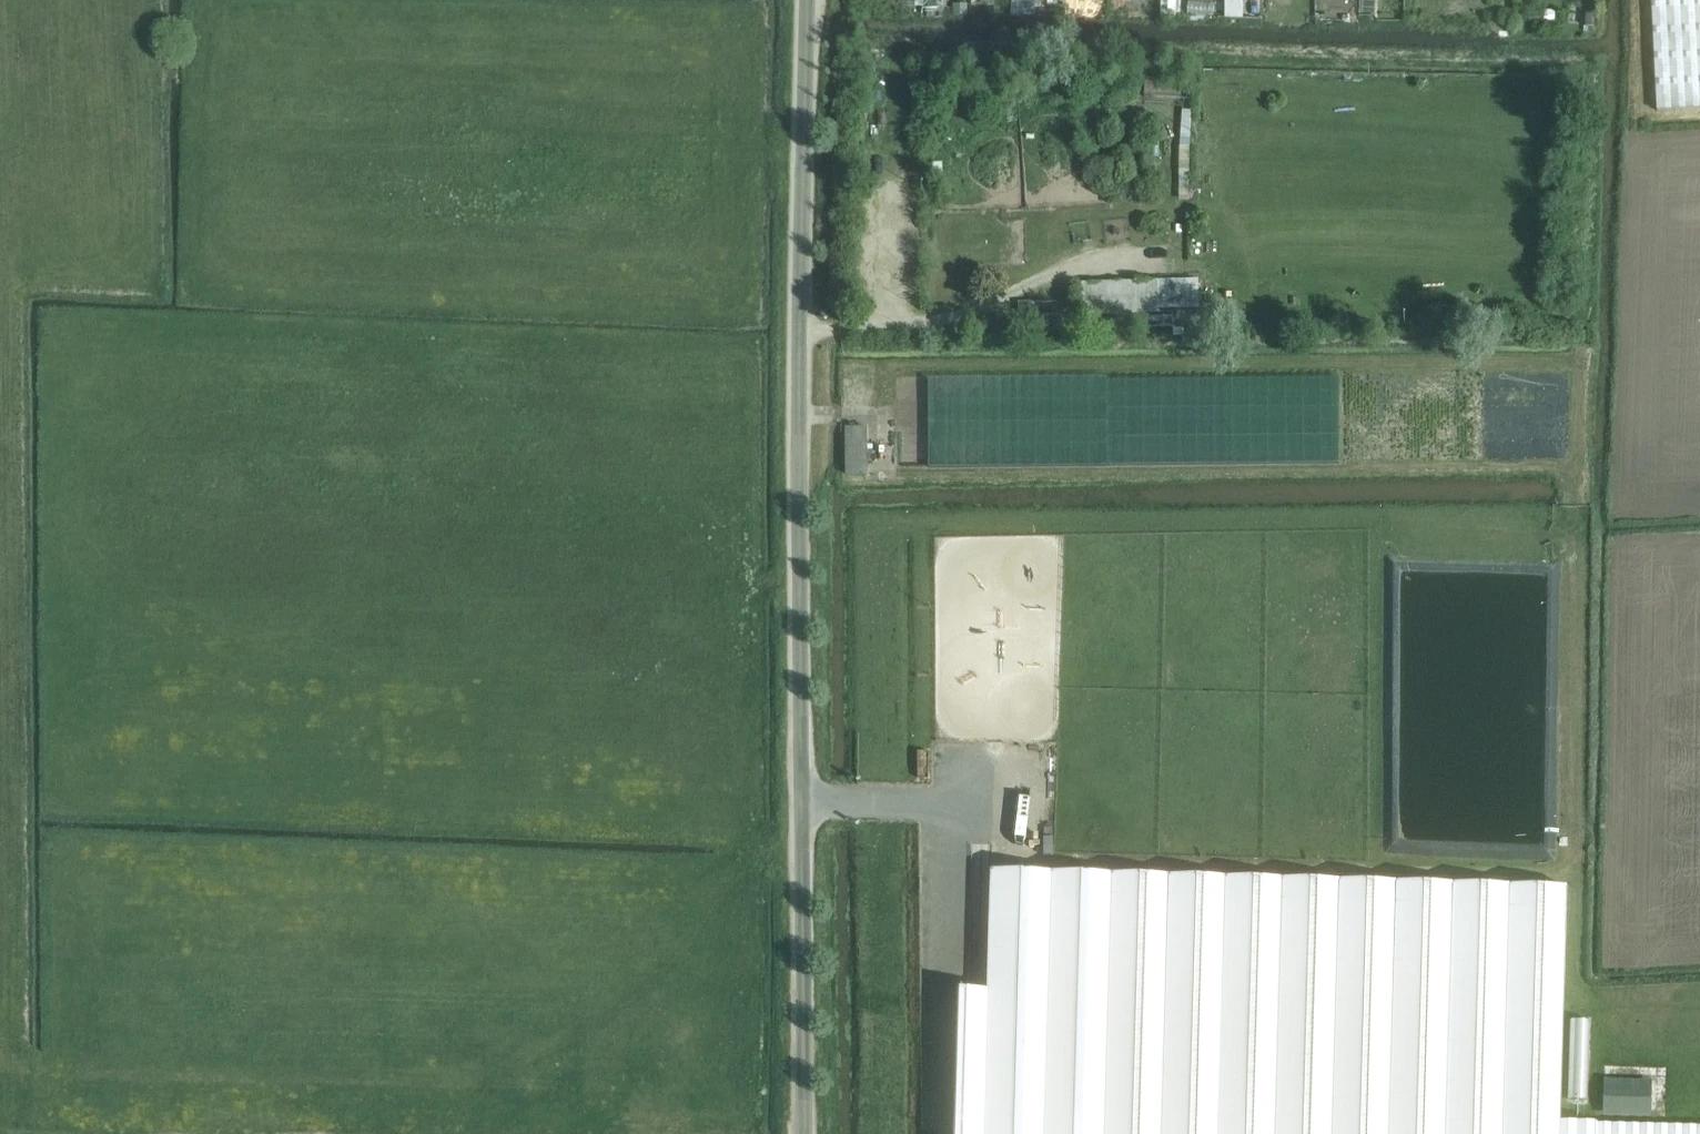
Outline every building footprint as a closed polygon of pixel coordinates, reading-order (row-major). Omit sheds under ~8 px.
[(1015,9),(1039,8),(1038,0),(1014,0),(1015,9)] [(1661,108),(1699,106),(1699,0),(1657,0),(1661,108)] [(1202,282),(1082,285),(1083,317),(1163,315),(1163,310),(1203,308),(1202,282)] [(846,477),(869,477),(868,427),(846,427),(846,477)] [(1545,843),(1542,750),(1524,751),(1525,771),(1513,771),(1513,783),(1522,783),(1523,805),(1509,805),(1509,821),(1502,821),(1502,824),(1508,824),(1508,844),(1545,843)] [(1597,1116),(1597,1122),(1560,1121),(1567,887),(991,871),(990,871),(990,874),(991,874),(987,988),(986,988),(986,990),(958,990),(954,1133),(1699,1133),(1699,1120),(1597,1116)] [(1572,1020),(1570,1100),(1587,1101),(1589,1020),(1572,1020)]
